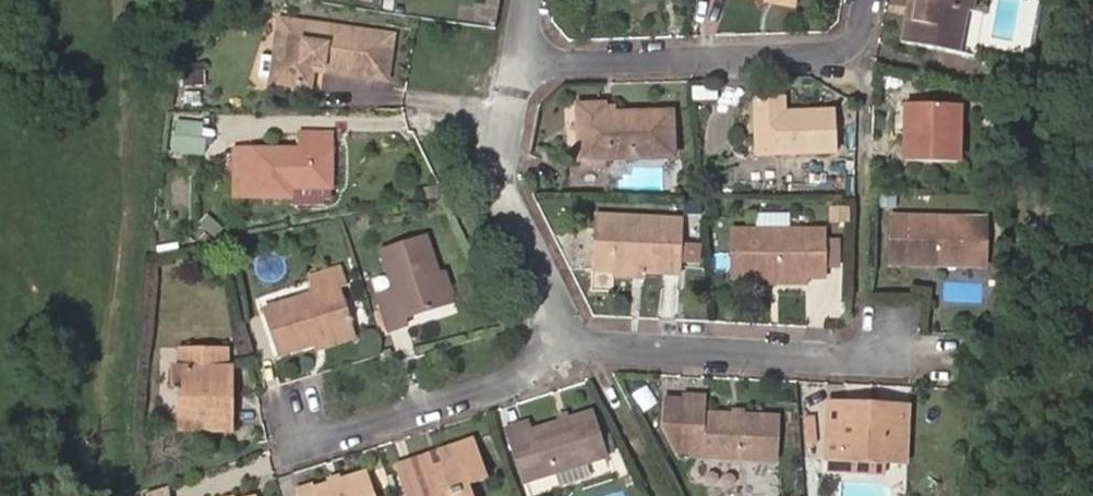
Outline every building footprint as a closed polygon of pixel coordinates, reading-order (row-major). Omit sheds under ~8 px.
[(897,42),(904,43),(912,1),(906,0),(897,42)] [(904,43),(956,53),(964,11),(969,12),(971,0),(906,0),(912,1),(904,43)] [(282,28),(283,19),(276,18),(274,27),(282,28)] [(355,64),(384,69),(389,37),(283,19),(282,28),(274,27),(267,78),(304,83),(308,67),(309,58),(320,59),(318,69),(354,74),(355,64)] [(308,67),(318,69),(320,59),(309,58),(308,67)] [(383,78),(384,69),(355,64),(354,74),(383,78)] [(205,88),(205,73),(185,75),(186,89),(205,88)] [(821,116),(777,115),(778,121),(772,121),(772,114),(773,100),(745,99),(744,155),(820,158),(821,116)] [(574,103),(575,156),(666,154),(665,109),(601,111),(601,102),(574,103)] [(955,122),(955,104),(902,102),(901,130),(899,160),(954,162),(955,122)] [(174,118),(170,152),(198,155),(202,121),(174,118)] [(325,134),(293,134),(292,151),(228,150),(228,200),(286,200),(286,189),(324,189),(325,134)] [(842,221),(842,207),(826,207),(825,221),(842,221)] [(786,225),(787,213),(755,212),(755,224),(786,225)] [(675,271),(677,217),(589,214),(587,268),(675,271)] [(960,258),(959,267),(976,268),(979,219),(961,219),(888,217),(887,264),(922,265),(923,258),(960,258)] [(800,270),(799,280),(818,281),(818,267),(819,242),(819,229),(729,227),(728,278),(766,279),(766,269),(800,270)] [(398,315),(437,302),(429,273),(432,272),(420,233),(377,246),(388,284),(371,290),(382,329),(400,323),(398,315)] [(681,241),(680,263),(698,264),(700,242),(681,241)] [(834,267),(835,243),(819,242),(818,267),(834,267)] [(922,265),(959,267),(960,258),(923,258),(922,265)] [(766,279),(799,280),(800,270),(766,269),(766,279)] [(429,273),(437,302),(448,299),(439,270),(432,272),(429,273)] [(256,313),(268,358),(345,335),(331,290),(340,287),(335,271),(302,280),(306,297),(256,313)] [(165,387),(172,387),(173,434),(223,434),(223,372),(219,371),(218,353),(171,354),(172,369),(165,369),(165,387)] [(684,452),(708,453),(734,454),(768,455),(771,412),(695,407),(696,391),(679,390),(679,393),(659,392),(658,418),(670,443),(685,444),(684,452)] [(822,464),(879,468),(880,441),(899,442),(900,417),(865,415),(865,408),(825,405),(822,464)] [(900,410),(865,408),(865,415),(900,417),(900,410)] [(599,461),(586,412),(525,431),(522,422),(501,428),(517,485),(599,461)] [(811,443),(811,415),(802,415),(802,444),(811,443)] [(466,486),(480,481),(467,440),(395,464),(404,495),(434,495),(466,486)] [(880,441),(879,468),(897,470),(899,442),(880,441)] [(734,454),(708,453),(708,463),(734,464),(734,454)] [(878,480),(879,468),(822,464),(821,476),(878,480)] [(363,466),(292,488),(294,495),(372,495),(363,466)] [(142,489),(142,495),(164,495),(163,483),(142,489)] [(466,486),(434,495),(469,495),(466,486)]
